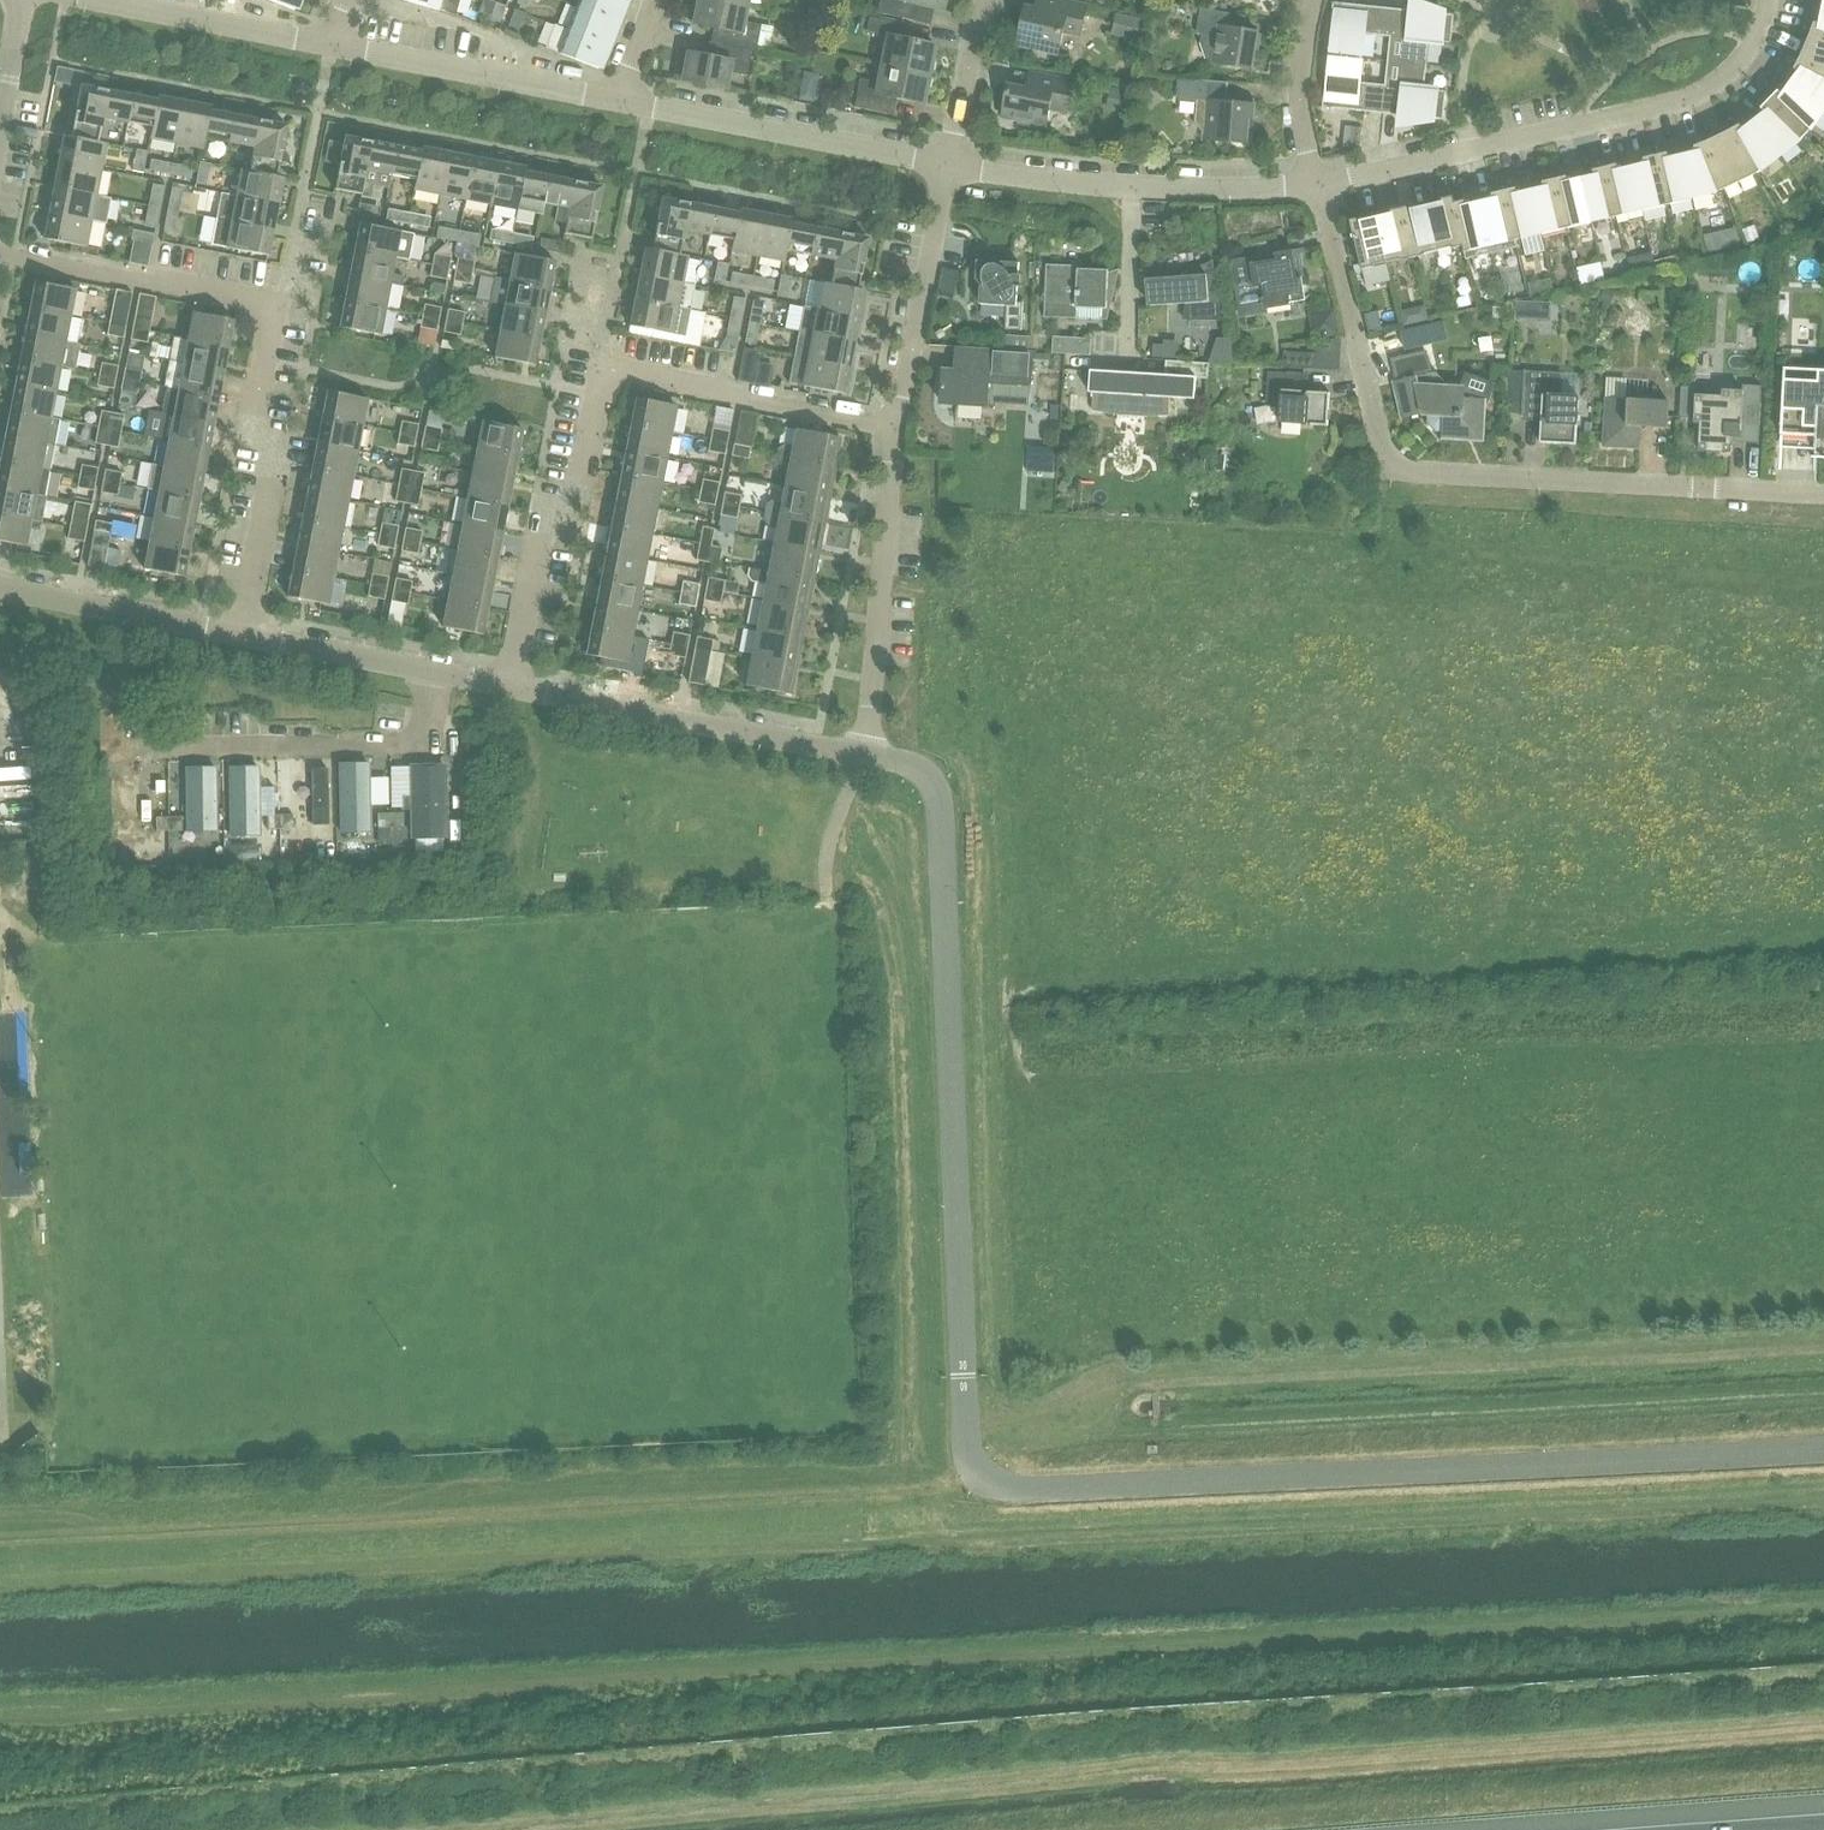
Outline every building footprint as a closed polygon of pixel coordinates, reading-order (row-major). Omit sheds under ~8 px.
[(294,9),(297,0),(271,0),(294,9)] [(440,10),(455,16),(460,0),(404,0),(440,10)] [(576,6),(616,21),(624,0),(578,0),(576,6)] [(717,43),(751,50),(751,49),(755,50),(761,24),(743,20),(746,5),(723,0),(696,0),(692,22),(724,30),(721,43),(717,43)] [(944,0),(879,0),(877,11),(911,20),(916,3),(941,10),(944,0)] [(1087,5),(1065,0),(1037,0),(1035,8),(1026,6),(1017,44),(1058,54),(1063,31),(1080,35),(1087,5)] [(495,1),(490,15),(500,19),(505,5),(495,1)] [(1365,33),(1390,36),(1393,8),(1333,2),(1328,54),(1363,58),(1365,33)] [(576,6),(567,29),(607,44),(616,21),(576,6)] [(514,7),(509,21),(519,25),(525,11),(514,7)] [(1200,8),(1197,31),(1202,34),(1200,42),(1206,58),(1213,60),(1213,61),(1252,67),(1255,49),(1257,49),(1260,34),(1257,33),(1257,32),(1231,27),(1234,13),(1200,8)] [(1390,36),(1387,60),(1426,64),(1429,40),(1451,42),(1454,14),(1393,8),(1390,36)] [(1823,10),(1820,24),(1814,22),(1810,34),(1823,39),(1823,10)] [(1112,35),(1136,41),(1141,19),(1117,13),(1112,35)] [(886,35),(880,64),(928,74),(934,44),(901,37),(904,24),(869,17),(866,31),(886,35)] [(597,68),(607,44),(567,29),(554,23),(545,47),(597,68)] [(766,49),(778,51),(782,30),(769,27),(766,49)] [(1800,57),(1823,70),(1823,39),(1810,34),(1800,57)] [(674,77),(725,89),(729,71),(745,75),(751,50),(717,43),(714,57),(680,49),(674,77)] [(1322,106),(1383,113),(1386,84),(1385,84),(1360,82),(1363,58),(1328,54),(1322,106)] [(1791,83),(1823,107),(1823,70),(1800,57),(1794,68),(1800,71),(1791,83)] [(1443,119),(1446,92),(1446,91),(1424,88),(1426,64),(1387,60),(1385,84),(1386,84),(1383,113),(1443,119)] [(876,82),(859,78),(854,106),(886,113),(889,96),(922,103),(928,74),(880,64),(876,82)] [(1008,84),(1002,116),(1046,124),(1049,108),(1067,112),(1073,80),(1039,73),(1036,90),(1008,84)] [(1139,77),(1137,89),(1147,91),(1151,86),(1152,79),(1139,77)] [(1198,79),(1197,80),(1178,79),(1177,97),(1180,101),(1196,102),(1194,123),(1204,134),(1204,139),(1247,143),(1249,117),(1253,117),(1255,98),(1227,96),(1228,82),(1198,79)] [(1770,99),(1806,134),(1814,125),(1813,124),(1823,109),(1823,107),(1791,83),(1783,95),(1778,90),(1770,99)] [(97,142),(97,141),(102,117),(101,117),(107,90),(97,88),(80,85),(71,136),(70,136),(97,142)] [(1134,89),(1109,85),(1106,107),(1130,111),(1134,89)] [(800,86),(797,98),(813,102),(815,94),(810,87),(800,86)] [(101,117),(102,117),(152,127),(158,100),(157,100),(107,90),(101,117)] [(150,136),(176,142),(184,101),(158,95),(157,100),(158,100),(152,127),(150,136)] [(1766,112),(1754,121),(1780,155),(1796,142),(1797,143),(1806,134),(1770,99),(1761,108),(1766,112)] [(202,147),(204,137),(203,137),(209,110),(210,106),(184,101),(176,142),(202,147)] [(203,137),(204,137),(254,146),(260,119),(209,110),(203,137)] [(254,146),(249,171),(276,176),(286,125),(260,119),(254,146)] [(1740,124),(1729,130),(1754,175),(1765,169),(1764,167),(1780,155),(1754,121),(1743,130),(1740,124)] [(1391,153),(1390,127),(1378,127),(1379,154),(1391,153)] [(1729,130),(1706,141),(1724,189),(1727,188),(1752,176),(1754,175),(1729,130)] [(64,134),(58,161),(99,169),(105,142),(97,141),(97,142),(70,136),(71,136),(64,134)] [(334,188),(361,194),(366,168),(365,168),(371,141),(344,136),(334,188)] [(365,168),(366,168),(415,178),(416,178),(422,151),(421,151),(371,141),(365,168)] [(1697,152),(1682,155),(1692,197),(1712,192),(1713,193),(1724,189),(1706,141),(1694,146),(1697,152)] [(414,188),(440,193),(448,152),(422,147),(421,151),(422,151),(416,178),(415,178),(414,188)] [(136,148),(131,170),(143,172),(147,150),(136,148)] [(440,193),(465,198),(473,157),(448,152),(440,193)] [(1668,152),(1656,155),(1667,205),(1680,202),(1679,200),(1692,197),(1682,155),(1669,158),(1668,152)] [(1655,206),(1656,207),(1667,205),(1656,155),(1644,158),(1645,164),(1632,167),(1642,209),(1655,206)] [(465,198),(491,203),(499,162),(473,157),(465,198)] [(170,174),(172,163),(150,159),(148,169),(170,174)] [(58,161),(54,186),(95,194),(99,169),(58,161)] [(199,161),(195,182),(206,184),(210,163),(199,161)] [(525,167),(499,162),(491,203),(517,208),(519,198),(518,198),(523,171),(524,171),(525,167)] [(172,163),(170,174),(191,178),(193,167),(172,163)] [(1617,164),(1605,167),(1617,216),(1629,214),(1629,212),(1642,209),(1632,167),(1619,170),(1617,164)] [(1595,176),(1581,179),(1591,221),(1605,218),(1605,219),(1617,216),(1605,167),(1593,169),(1595,176)] [(278,203),(282,179),(283,177),(276,176),(249,171),(242,169),(237,195),(278,203)] [(524,171),(523,171),(518,198),(519,198),(517,208),(542,212),(544,203),(569,207),(574,181),(524,171)] [(1567,176),(1555,179),(1566,228),(1579,225),(1578,224),(1591,221),(1581,179),(1568,182),(1567,176)] [(1544,188),(1531,191),(1541,233),(1554,229),(1555,231),(1566,228),(1555,179),(1543,181),(1544,188)] [(564,233),(590,238),(601,186),(574,181),(569,207),(564,233)] [(148,205),(159,207),(163,185),(152,183),(148,205)] [(49,212),(90,220),(106,223),(111,197),(95,194),(54,186),(49,212)] [(167,208),(178,210),(183,189),(171,187),(167,208)] [(1518,247),(1516,240),(1528,237),(1528,236),(1541,233),(1531,191),(1517,194),(1516,188),(1504,190),(1517,247),(1518,247)] [(1492,253),(1517,247),(1504,190),(1492,193),(1494,199),(1480,203),(1492,253)] [(273,229),(274,221),(278,203),(237,195),(220,192),(216,217),(232,221),(273,229)] [(1463,245),(1464,252),(1466,259),(1467,259),(1452,196),(1440,199),(1442,205),(1428,208),(1438,250),(1451,246),(1452,248),(1463,245)] [(1453,196),(1452,196),(1467,259),(1492,253),(1480,203),(1467,206),(1465,199),(1454,202),(1453,196)] [(678,254),(683,230),(683,229),(688,203),(661,197),(651,248),(651,249),(678,254)] [(381,207),(359,202),(357,213),(379,217),(381,207)] [(683,230),(733,239),(739,212),(738,212),(739,208),(738,212),(688,203),(683,229),(683,230)] [(159,207),(148,205),(144,226),(155,228),(159,207)] [(1425,253),(1438,250),(1428,208),(1415,211),(1413,205),(1401,208),(1413,257),(1425,254),(1425,253)] [(178,210),(167,208),(163,230),(174,232),(178,210)] [(407,223),(409,212),(388,208),(386,218),(407,223)] [(731,249),(757,254),(765,213),(739,208),(738,212),(739,212),(733,239),(731,249)] [(1401,260),(1413,257),(1401,208),(1390,210),(1391,217),(1378,220),(1387,261),(1401,258),(1401,260)] [(85,246),(90,220),(49,212),(43,238),(72,243),(85,246)] [(409,212),(407,223),(428,227),(430,216),(409,212)] [(783,260),(785,249),(789,222),(790,222),(791,222),(790,222),(791,218),(765,213),(757,254),(783,260)] [(1374,264),(1387,261),(1378,220),(1364,223),(1363,217),(1350,220),(1361,269),(1374,266),(1374,264)] [(268,255),(271,236),(273,229),(232,221),(227,247),(268,255)] [(414,233),(399,230),(360,222),(354,249),(394,256),(408,259),(414,233)] [(810,254),(835,259),(841,232),(791,222),(790,222),(789,222),(785,249),(810,254)] [(457,241),(459,230),(438,226),(436,237),(457,241)] [(511,243),(513,232),(491,228),(489,239),(511,243)] [(136,229),(134,240),(152,243),(154,233),(136,229)] [(459,230),(457,241),(479,245),(481,234),(459,230)] [(1704,234),(1707,252),(1725,248),(1721,230),(1704,234)] [(513,232),(511,243),(531,247),(533,236),(513,232)] [(867,237),(841,232),(835,259),(830,283),(830,284),(857,289),(857,288),(867,237)] [(539,249),(560,253),(562,242),(541,238),(539,249)] [(72,243),(70,250),(97,256),(99,248),(85,246),(72,243)] [(645,247),(643,255),(639,273),(680,281),(686,255),(678,254),(651,249),(651,248),(645,247)] [(354,249),(349,274),(389,282),(402,284),(403,275),(391,273),(394,256),(354,249)] [(1305,299),(1302,277),(1297,277),(1292,249),(1267,253),(1268,260),(1250,263),(1254,286),(1263,284),(1266,306),(1305,299)] [(432,264),(448,267),(450,255),(434,252),(432,264)] [(554,260),(515,253),(509,279),(549,287),(554,260)] [(978,260),(976,279),(982,285),(981,286),(980,303),(1007,305),(1005,329),(1021,330),(1023,306),(1023,302),(1017,301),(1018,287),(1022,287),(1023,274),(1019,274),(1020,262),(1004,261),(1005,255),(978,253),(978,260)] [(1652,255),(1633,259),(1636,271),(1655,266),(1652,255)] [(455,269),(472,272),(474,260),(458,257),(455,269)] [(1220,309),(1213,260),(1193,268),(1192,275),(1158,277),(1161,304),(1187,303),(1185,319),(1220,319),(1219,309),(1220,309)] [(717,261),(713,283),(724,285),(728,263),(717,261)] [(448,267),(432,264),(430,275),(446,278),(448,267)] [(1045,315),(1076,317),(1107,318),(1109,306),(1106,306),(1106,302),(1112,303),(1113,290),(1107,290),(1108,270),(1078,269),(1079,266),(1047,265),(1045,315)] [(472,272),(455,269),(453,280),(470,283),(472,272)] [(751,286),(753,276),(731,271),(729,282),(751,286)] [(639,273),(634,299),(674,306),(680,281),(639,273)] [(349,274),(345,300),(384,307),(389,282),(349,274)] [(490,302),(504,304),(544,312),(549,287),(509,279),(495,276),(490,302)] [(753,276),(751,286),(772,291),(774,280),(753,276)] [(35,281),(30,307),(70,315),(75,288),(35,281)] [(429,290),(443,293),(445,284),(434,282),(430,285),(429,290)] [(823,282),(818,308),(859,316),(864,290),(857,288),(857,289),(830,284),(830,283),(823,282)] [(778,284),(776,295),(787,297),(790,287),(778,284)] [(1610,305),(1616,291),(1605,286),(1599,300),(1610,305)] [(132,292),(115,288),(109,322),(125,325),(132,292)] [(1450,299),(1453,309),(1472,306),(1471,299),(1458,302),(1457,298),(1450,299)] [(634,299),(633,307),(629,325),(683,336),(688,309),(674,306),(634,299)] [(748,321),(759,323),(763,301),(752,299),(748,321)] [(339,326),(350,328),(379,334),(384,307),(345,300),(339,326)] [(743,303),(733,301),(729,317),(740,319),(743,303)] [(1523,331),(1525,303),(1515,303),(1514,316),(1513,316),(1512,331),(1523,331)] [(441,307),(424,304),(422,315),(438,318),(441,307)] [(504,304),(500,330),(539,338),(544,312),(504,304)] [(30,307),(25,333),(65,340),(70,315),(30,307)] [(448,308),(445,320),(462,323),(464,312),(448,308)] [(818,308),(813,333),(854,341),(859,316),(818,308)] [(1401,310),(1405,325),(1414,323),(1413,312),(1407,308),(1401,310)] [(193,311),(188,338),(228,346),(233,319),(193,311)] [(1378,311),(1364,314),(1369,332),(1382,329),(1378,311)] [(436,330),(438,318),(422,315),(420,326),(436,330)] [(151,319),(135,316),(132,327),(149,330),(151,319)] [(737,336),(740,319),(729,317),(726,334),(737,336)] [(443,331),(460,334),(462,323),(445,320),(443,331)] [(1401,330),(1405,350),(1448,340),(1444,320),(1401,330)] [(759,323),(748,321),(744,343),(755,345),(759,323)] [(123,337),(125,325),(109,322),(107,334),(123,337)] [(147,342),(149,330),(132,327),(130,338),(147,342)] [(494,356),(523,362),(534,364),(539,338),(500,330),(494,356)] [(25,333),(20,358),(75,369),(80,343),(65,340),(25,333)] [(813,333),(808,359),(849,367),(854,341),(813,333)] [(174,335),(169,361),(223,371),(228,346),(188,338),(174,335)] [(1030,337),(1016,336),(1016,349),(1029,349),(1030,337)] [(1053,336),(1052,352),(1090,355),(1091,338),(1053,336)] [(737,380),(753,383),(759,350),(743,347),(737,380)] [(982,371),(943,369),(941,402),(1029,408),(1031,384),(1033,352),(983,349),(982,371)] [(1314,369),(1315,353),(1284,351),(1283,367),(1314,369)] [(1427,351),(1393,359),(1401,394),(1398,394),(1403,417),(1423,412),(1424,413),(1431,414),(1431,421),(1436,427),(1444,428),(1443,436),(1482,438),(1484,402),(1462,395),(1460,387),(1452,387),(1446,387),(1419,384),(1417,377),(1432,374),(1427,351)] [(20,358),(15,384),(55,391),(60,366),(75,369),(20,358)] [(844,393),(849,367),(808,359),(803,385),(844,393)] [(1208,378),(1209,363),(1166,360),(1165,374),(1091,369),(1089,391),(1094,392),(1092,410),(1122,415),(1122,417),(1139,418),(1140,416),(1169,415),(1171,397),(1195,398),(1196,378),(1208,378)] [(181,372),(178,389),(218,396),(223,371),(169,361),(167,370),(181,372)] [(99,373),(116,377),(118,365),(101,362),(99,373)] [(122,378),(139,381),(141,370),(125,366),(122,378)] [(1817,435),(1818,410),(1823,410),(1823,369),(1819,369),(1818,381),(1784,379),(1781,433),(1817,435)] [(1327,425),(1330,392),(1303,390),(1305,373),(1269,370),(1267,399),(1281,400),(1279,421),(1327,425)] [(1561,374),(1524,372),(1522,412),(1542,414),(1540,442),(1576,444),(1579,396),(1560,395),(1561,374)] [(116,377),(99,373),(97,385),(114,388),(116,377)] [(139,381),(122,378),(120,389),(136,392),(139,381)] [(15,384),(10,409),(50,417),(55,391),(15,384)] [(1732,452),(1732,436),(1741,436),(1741,430),(1759,431),(1762,385),(1743,384),(1742,389),(1722,388),(1722,395),(1695,393),(1694,422),(1700,422),(1699,450),(1732,452)] [(213,422),(218,396),(178,389),(166,386),(161,412),(173,414),(213,422)] [(367,398),(338,392),(327,390),(322,417),(362,425),(367,398)] [(636,397),(630,424),(670,432),(676,405),(636,397)] [(1606,397),(1603,445),(1640,447),(1641,426),(1667,427),(1668,400),(1647,399),(1628,398),(1625,398),(1606,397)] [(10,409),(5,434),(45,442),(50,417),(10,409)] [(98,426),(109,428),(112,412),(101,410),(98,426)] [(740,410),(734,443),(733,446),(749,450),(757,413),(740,410)] [(109,428),(120,430),(123,414),(112,412),(109,428)] [(159,413),(155,435),(166,438),(170,415),(159,413)] [(173,414),(168,440),(208,447),(213,422),(173,414)] [(322,417),(317,442),(357,450),(362,425),(322,417)] [(418,423),(401,420),(399,431),(416,435),(418,423)] [(522,428),(500,424),(482,420),(477,447),(517,455),(522,428)] [(1585,421),(1583,431),(1592,431),(1593,421),(1585,421)] [(630,424),(626,449),(665,457),(670,432),(630,424)] [(442,428),(425,425),(423,436),(439,439),(442,428)] [(109,428),(98,426),(95,443),(106,445),(109,428)] [(712,427),(710,439),(726,442),(728,431),(712,427)] [(120,430),(109,428),(106,445),(117,447),(120,430)] [(795,428),(789,457),(835,466),(841,437),(795,428)] [(414,446),(416,435),(399,431),(397,443),(414,446)] [(5,434),(0,460),(49,469),(54,444),(45,442),(5,434)] [(437,450),(439,439),(423,436),(421,447),(437,450)] [(724,453),(726,442),(710,439),(707,450),(724,453)] [(168,440),(163,465),(203,473),(208,447),(168,440)] [(317,442),(312,468),(352,475),(357,450),(317,442)] [(1056,446),(1028,444),(1027,462),(1055,464),(1056,446)] [(749,450),(733,446),(731,455),(748,458),(749,450)] [(477,447),(472,472),(512,480),(517,455),(477,447)] [(626,449),(621,475),(660,482),(665,457),(626,449)] [(789,457),(784,486),(830,494),(835,466),(789,457)] [(0,461),(0,486),(35,493),(45,495),(49,469),(0,460),(0,461)] [(79,475),(96,478),(98,467),(81,464),(79,475)] [(163,465),(159,491),(198,498),(203,473),(163,465)] [(312,468),(307,493),(347,501),(352,475),(312,468)] [(409,486),(413,470),(401,468),(398,484),(409,486)] [(102,480),(119,483),(121,472),(105,469),(102,480)] [(413,470),(409,486),(421,489),(424,472),(413,470)] [(51,494),(64,497),(68,473),(55,471),(51,494)] [(472,472),(467,498),(507,505),(512,480),(472,472)] [(96,478),(79,475),(77,487),(93,490),(96,478)] [(621,475),(616,500),(656,508),(660,482),(621,475)] [(700,490),(717,493),(719,482),(703,478),(700,490)] [(119,483),(102,480),(100,492),(126,497),(131,493),(133,486),(119,483)] [(406,503),(409,486),(398,484),(395,500),(406,503)] [(30,519),(35,493),(0,486),(0,513),(30,519)] [(409,486),(406,503),(418,505),(421,489),(409,486)] [(824,523),(830,494),(784,486),(781,501),(772,500),(771,504),(765,503),(764,511),(824,523)] [(717,493),(700,490),(698,501),(714,505),(717,493)] [(159,491),(154,516),(193,524),(198,498),(159,491)] [(722,503),(738,506),(741,495),(724,492),(722,503)] [(307,493),(302,518),(342,526),(347,501),(307,493)] [(467,498),(462,523),(502,531),(507,505),(467,498)] [(616,500),(611,525),(651,533),(656,508),(616,500)] [(738,506),(722,503),(720,515),(736,518),(738,506)] [(819,551),(824,523),(764,511),(762,519),(767,520),(766,524),(776,526),(773,542),(819,551)] [(30,519),(0,513),(0,540),(25,545),(30,519)] [(72,515),(69,526),(86,530),(88,518),(72,515)] [(154,516),(149,542),(188,549),(193,524),(154,516)] [(302,518),(297,544),(337,551),(342,526),(302,518)] [(95,520),(93,531),(110,534),(112,523),(95,520)] [(379,533),(396,536),(398,526),(382,522),(379,533)] [(462,523),(457,548),(497,556),(502,531),(462,523)] [(611,525),(606,551),(646,559),(651,533),(611,525)] [(84,541),(86,530),(69,526),(67,538),(84,541)] [(710,545),(711,545),(714,528),(702,526),(699,543),(710,545)] [(403,538),(420,541),(422,530),(405,527),(403,538)] [(86,565),(103,568),(110,534),(93,531),(86,565)] [(396,536),(379,533),(377,545),(393,549),(396,536)] [(420,541),(403,538),(401,550),(418,553),(420,541)] [(140,559),(144,563),(144,568),(183,576),(188,549),(149,542),(148,545),(143,547),(140,559)] [(773,542),(767,571),(813,579),(819,551),(773,542)] [(707,561),(710,545),(699,543),(696,559),(707,561)] [(297,544),(292,569),(332,577),(337,551),(297,544)] [(711,545),(710,545),(707,561),(719,563),(722,547),(711,545)] [(457,548),(452,574),(492,581),(497,556),(457,548)] [(606,551),(601,576),(641,584),(646,559),(606,551)] [(808,608),(813,579),(767,571),(748,567),(747,575),(752,576),(751,581),(765,583),(762,599),(808,608)] [(327,604),(332,577),(292,569),(287,596),(327,604)] [(372,573),(370,584),(386,588),(388,576),(372,573)] [(452,574),(447,599),(487,607),(492,581),(452,574)] [(601,576),(596,602),(636,609),(641,584),(601,576)] [(396,577),(393,589),(410,592),(412,581),(396,577)] [(706,588),(722,591),(724,580),(708,577),(706,588)] [(681,592),(697,595),(699,584),(683,580),(681,592)] [(368,596),(384,599),(386,588),(370,584),(368,596)] [(722,591),(706,588),(704,599),(720,602),(722,591)] [(391,600),(408,603),(410,592),(393,589),(391,600)] [(697,595),(681,592),(678,603),(695,607),(697,595)] [(482,634),(487,607),(447,599),(442,626),(482,634)] [(762,599),(757,627),(802,636),(808,608),(762,599)] [(596,602),(591,627),(631,635),(636,609),(596,602)] [(626,662),(631,635),(591,627),(586,654),(626,662)] [(757,627),(751,656),(797,664),(802,636),(757,627)] [(673,631),(671,643),(687,646),(689,635),(673,631)] [(713,639),(696,636),(694,647),(711,651),(713,639)] [(685,657),(687,646),(671,643),(668,654),(685,657)] [(694,647),(687,682),(704,685),(711,651),(694,647)] [(751,656),(745,685),(791,694),(797,664),(751,656)] [(369,764),(343,765),(343,836),(370,836),(369,764)] [(327,766),(312,766),(313,822),(329,822),(327,766)] [(446,766),(408,766),(410,843),(447,843),(446,766)] [(206,769),(185,769),(186,834),(206,834),(206,769)] [(260,769),(228,769),(230,843),(247,843),(246,806),(261,805),(260,769)] [(377,827),(390,827),(390,812),(377,813),(377,827)] [(403,826),(403,812),(390,812),(390,827),(403,826)] [(266,829),(280,829),(280,827),(280,813),(266,814),(266,829)] [(292,813),(280,813),(280,827),(293,827),(292,813)] [(155,816),(155,831),(155,845),(168,845),(168,816),(155,816)] [(181,816),(168,816),(168,845),(168,866),(182,866),(182,830),(181,816)]
